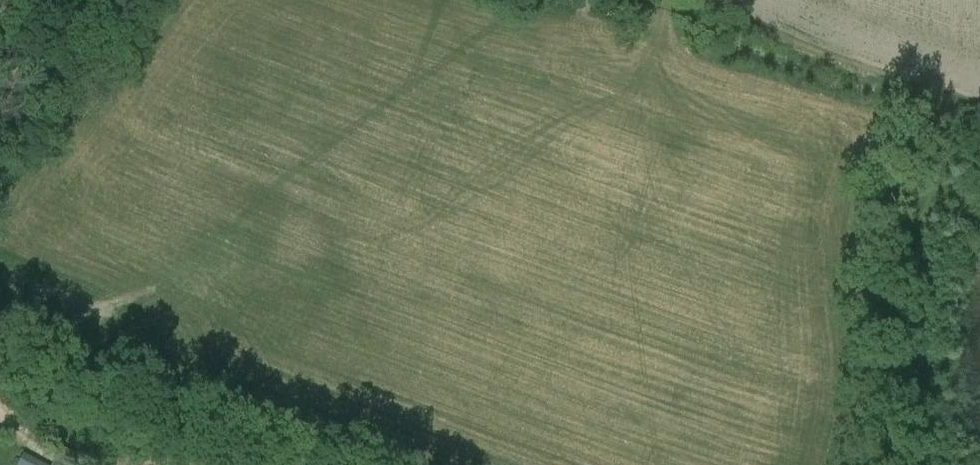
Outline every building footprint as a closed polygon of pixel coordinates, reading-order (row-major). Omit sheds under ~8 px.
[(51,464),(24,453),(20,461),(30,464),(63,464),(69,450),(58,446),(51,464)]
